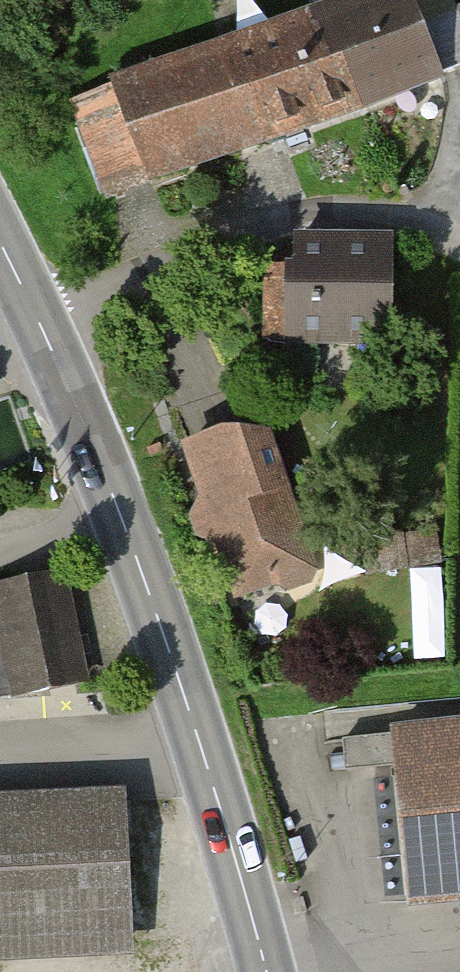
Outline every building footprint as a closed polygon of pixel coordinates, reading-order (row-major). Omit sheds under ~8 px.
[(156,181),(456,73),(430,0),(341,0),(120,79),(156,181)] [(291,237),(290,337),(404,337),(405,238),(291,237)] [(333,566),(285,421),(190,453),(239,597),(333,566)] [(0,585),(0,697),(89,684),(73,574),(0,585)] [(403,722),(416,895),(459,892),(459,718),(403,722)] [(350,771),(395,773),(396,731),(351,729),(350,771)] [(0,789),(0,940),(140,935),(134,784),(0,789)]
